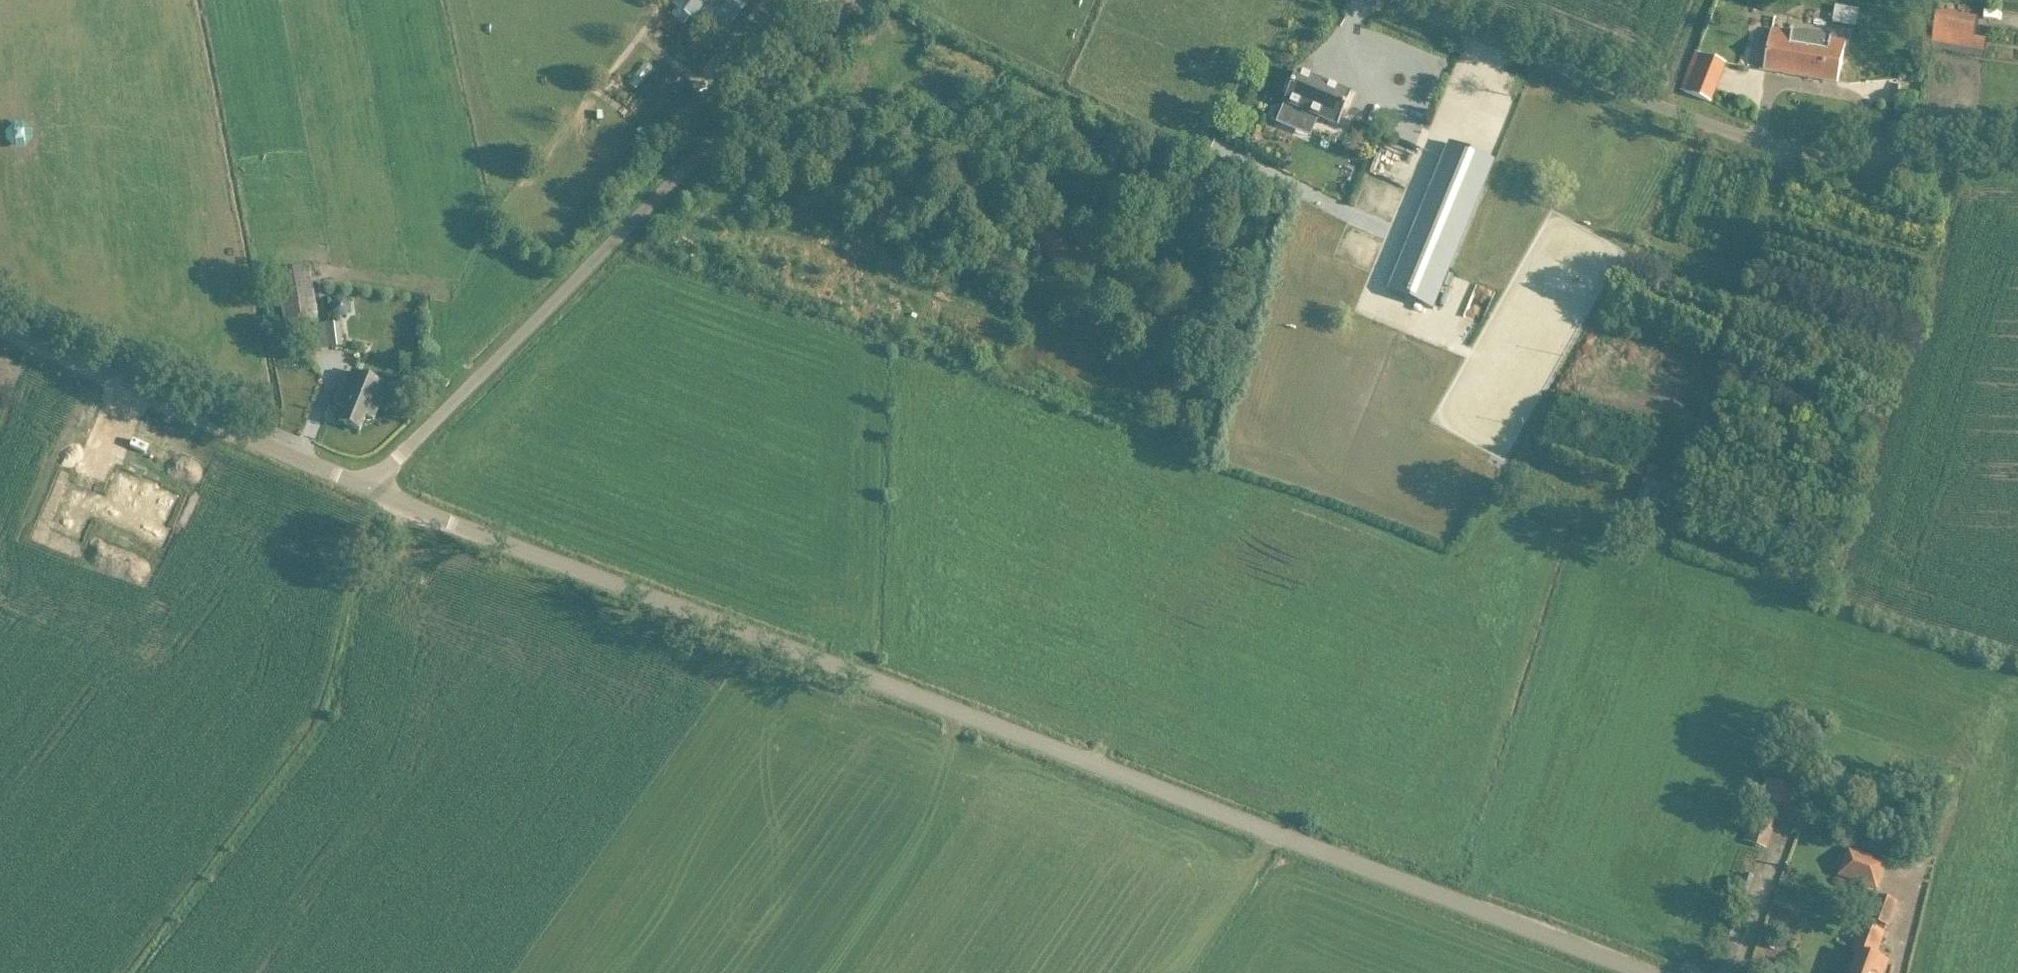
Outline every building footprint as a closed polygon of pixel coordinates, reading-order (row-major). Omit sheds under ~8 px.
[(672,4),(718,40),(749,0),(675,0),(672,4)] [(1985,58),(1988,42),(1976,40),(1979,20),(1939,13),(1932,48),(1985,58)] [(1768,51),(1765,70),(1838,82),(1841,63),(1844,42),(1832,40),(1826,37),(1820,35),(1813,34),(1807,33),(1800,33),(1793,34),(1771,30),(1768,51)] [(1684,92),(1711,102),(1726,63),(1699,53),(1684,92)] [(1282,103),(1337,127),(1350,95),(1296,72),(1292,80),(1286,81),(1283,90),(1286,95),(1282,103)] [(1916,113),(1919,96),(1898,93),(1895,110),(1916,113)] [(1451,144),(1390,292),(1434,310),(1495,162),(1451,144)] [(311,268),(276,273),(284,323),(319,317),(311,268)] [(319,351),(343,348),(340,323),(316,326),(319,351)] [(387,386),(369,378),(352,371),(337,407),(344,410),(339,423),(360,432),(366,417),(373,420),(387,386)] [(124,472),(110,504),(167,529),(181,497),(161,488),(161,487),(145,480),(144,481),(124,472)] [(1774,831),(1773,831),(1783,806),(1791,808),(1796,792),(1766,782),(1744,842),(1768,850),(1774,831)] [(1889,862),(1850,848),(1839,878),(1879,892),(1889,862)] [(1875,960),(1887,927),(1888,927),(1896,904),(1881,899),(1873,921),(1873,922),(1871,928),(1865,925),(1855,952),(1860,954),(1856,966),(1853,972),(1885,972),(1889,964),(1875,960)]
